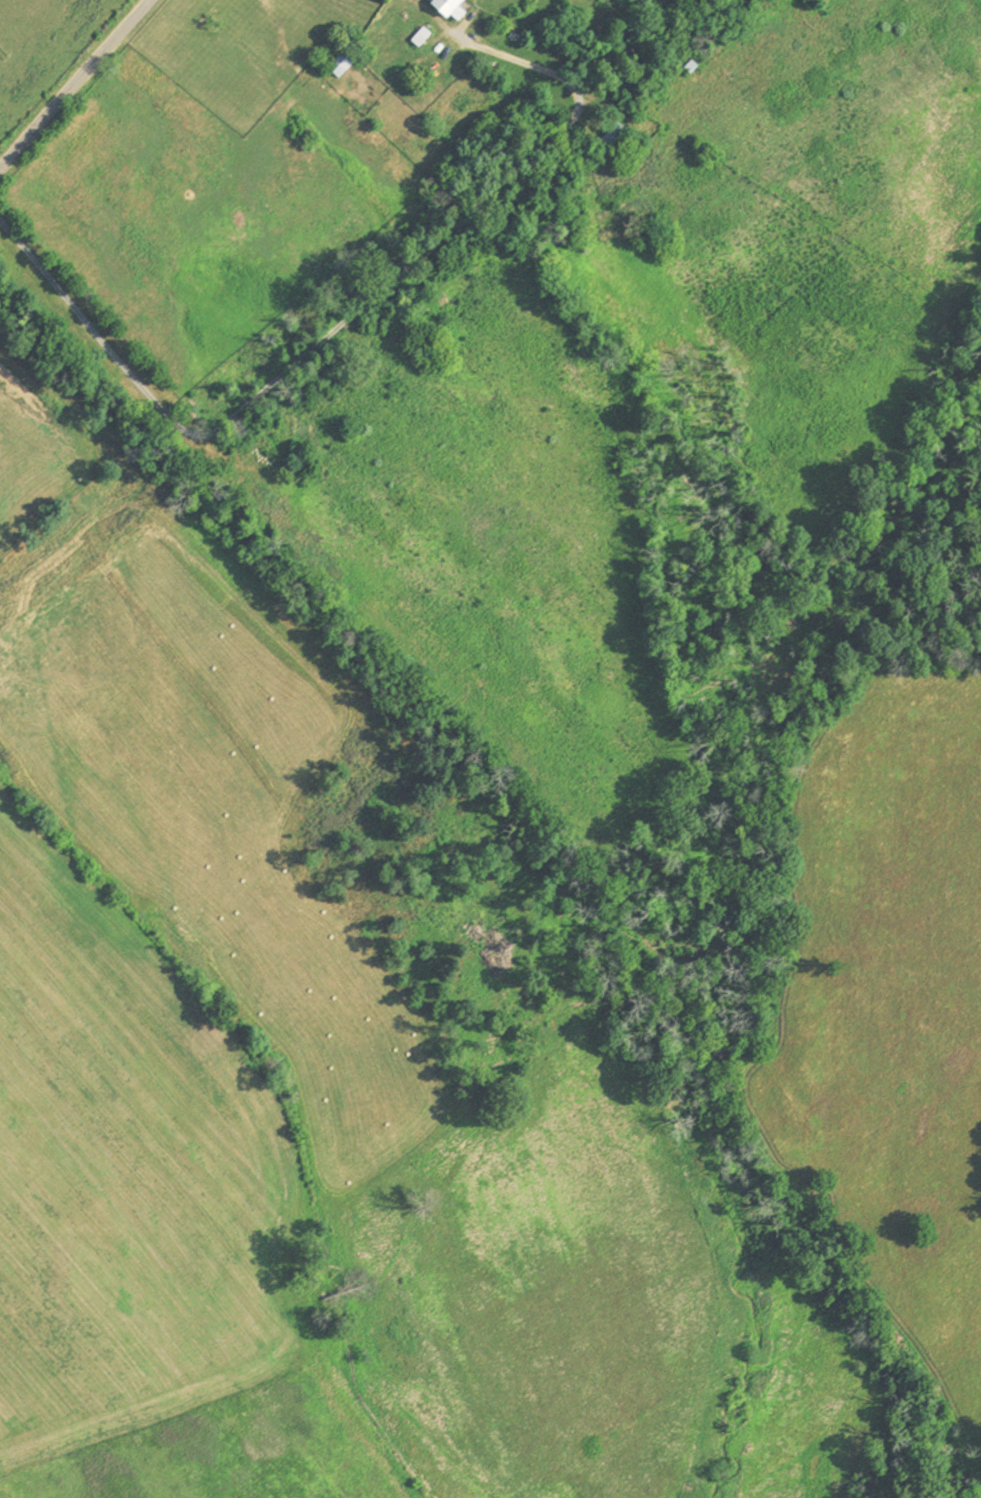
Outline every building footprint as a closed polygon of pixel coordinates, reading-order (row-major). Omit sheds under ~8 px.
[(451,21),(458,15),(452,8),(458,2),(456,0),(428,0),(423,5),(439,21),(445,15),(451,21)] [(413,49),(425,36),(418,29),(406,42),(413,49)] [(351,60),(340,49),(319,69),(330,81),(351,60)]
